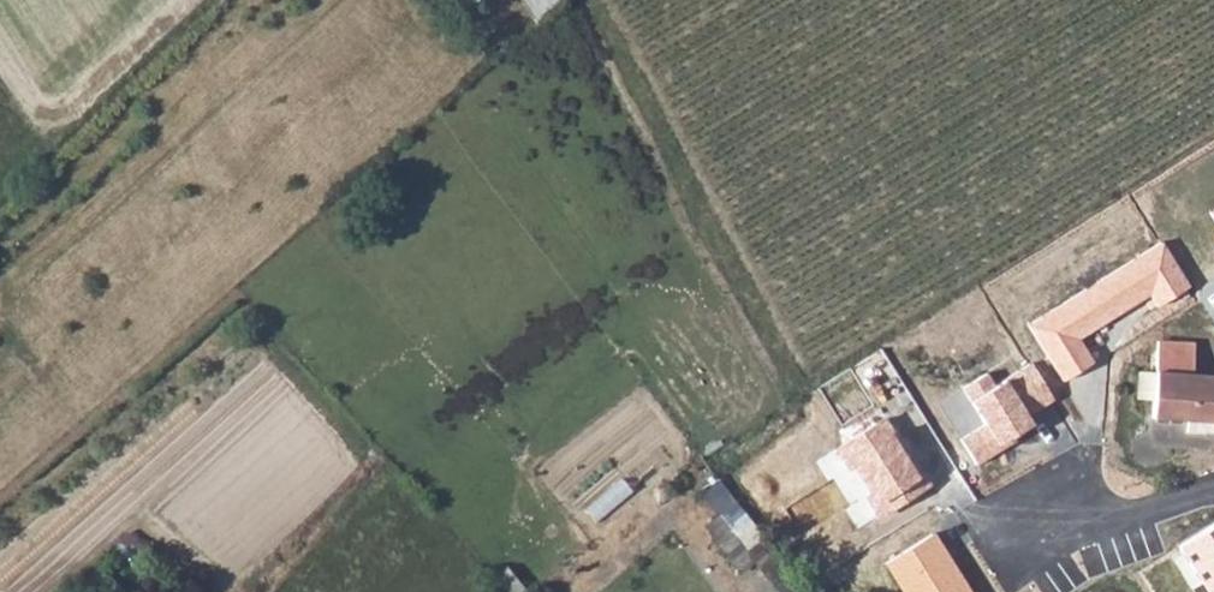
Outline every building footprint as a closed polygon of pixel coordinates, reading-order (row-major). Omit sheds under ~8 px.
[(535,15),(562,0),(527,0),(535,15)] [(1030,323),(1062,376),(1092,357),(1080,336),(1152,292),(1158,303),(1192,282),(1166,240),(1030,323)] [(1154,365),(1146,424),(1181,429),(1180,439),(1213,444),(1213,438),(1213,374),(1186,370),(1169,367),(1174,338),(1159,335),(1154,365)] [(1174,338),(1169,367),(1186,370),(1190,340),(1174,338)] [(1037,357),(1015,371),(1038,407),(1060,393),(1037,357)] [(996,415),(1012,441),(1046,419),(1038,407),(1015,371),(981,393),(996,415)] [(890,412),(843,442),(874,490),(872,492),(885,512),(934,480),(890,412)] [(964,435),(981,461),(1012,441),(996,415),(964,435)] [(705,490),(722,510),(706,523),(736,559),(767,533),(721,476),(705,490)] [(1178,545),(1208,591),(1213,591),(1213,521),(1178,545)] [(890,561),(910,591),(977,591),(937,531),(890,561)]
